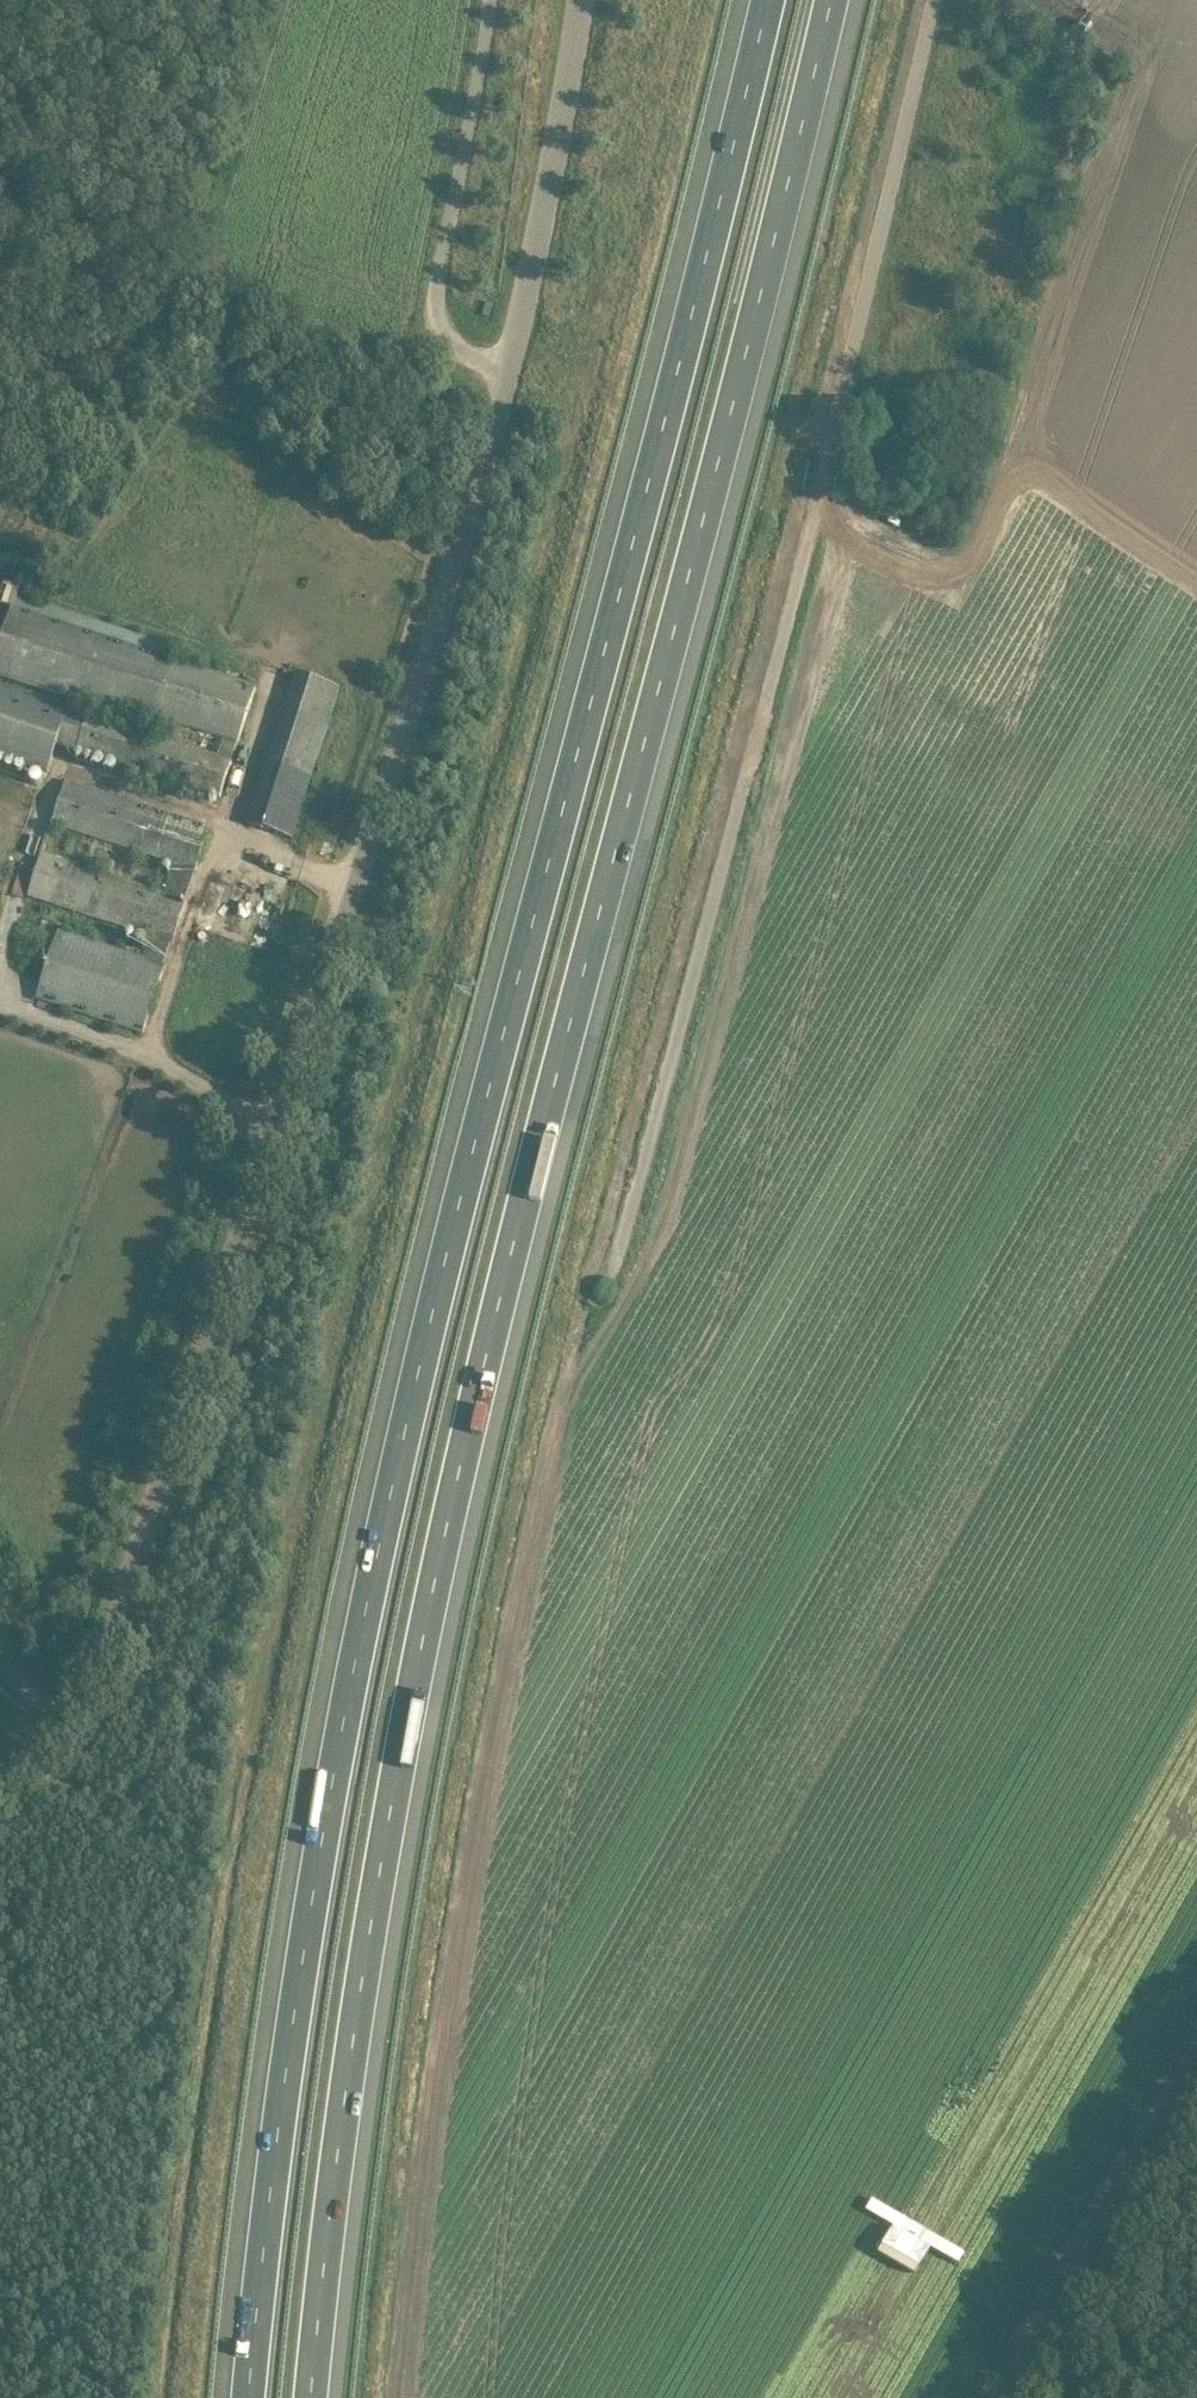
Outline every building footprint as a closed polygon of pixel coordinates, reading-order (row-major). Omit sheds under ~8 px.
[(256,684),(13,604),(0,643),(0,677),(152,727),(155,717),(169,722),(164,738),(0,684),(0,758),(48,773),(57,745),(220,799),(257,685),(256,684)] [(296,674),(268,762),(248,824),(292,838),(340,688),(296,674)] [(53,824),(99,839),(117,845),(174,864),(165,892),(43,852),(28,896),(150,936),(144,957),(59,929),(36,998),(143,1033),(165,966),(163,965),(170,943),(172,944),(187,900),(185,899),(194,870),(196,870),(210,826),(67,779),(53,824)]
